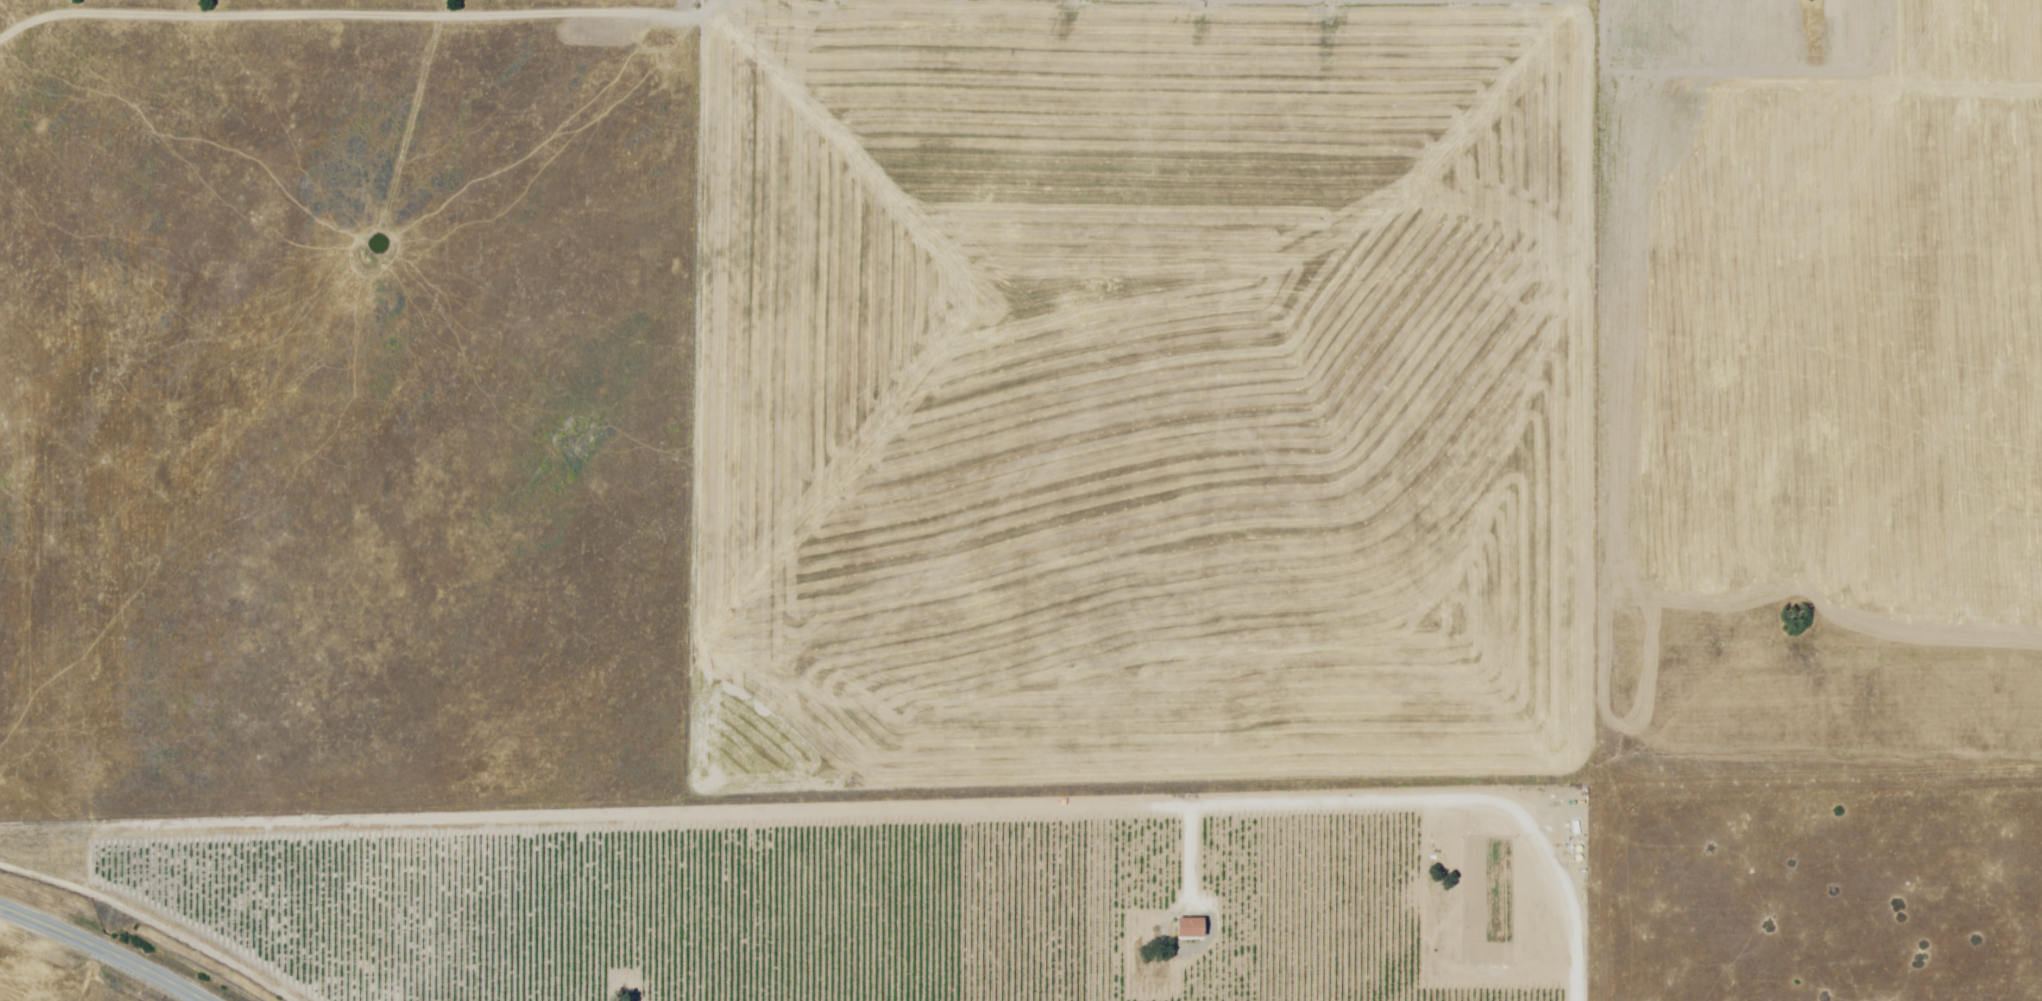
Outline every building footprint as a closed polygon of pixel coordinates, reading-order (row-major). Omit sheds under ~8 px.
[(1202,937),(1202,918),(1176,918),(1176,937),(1202,937)]
